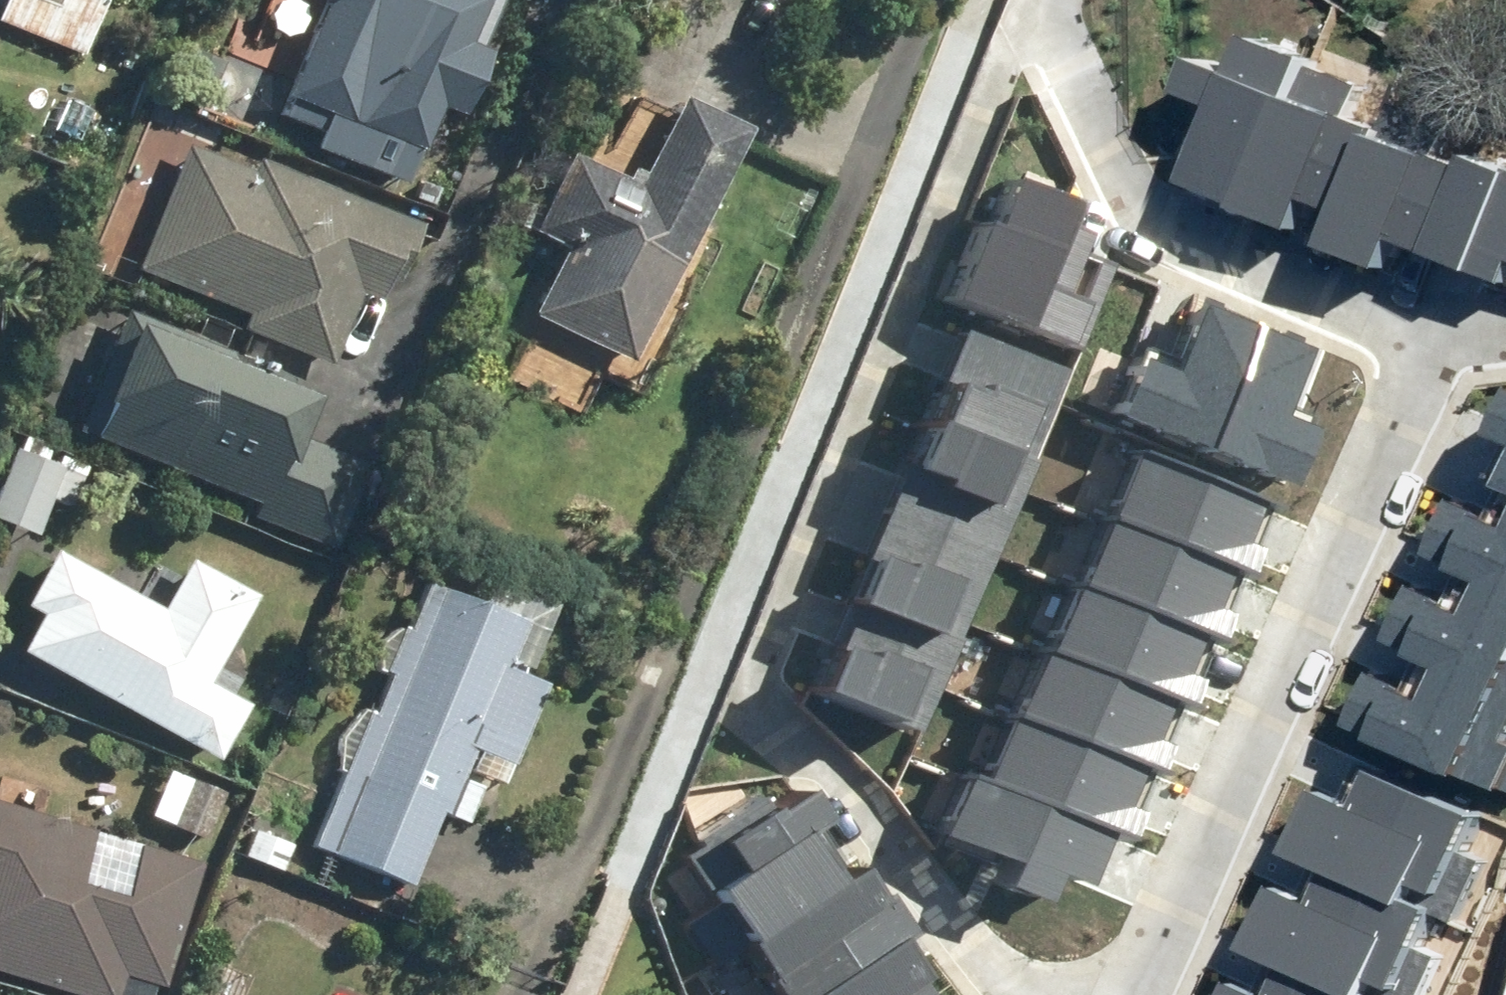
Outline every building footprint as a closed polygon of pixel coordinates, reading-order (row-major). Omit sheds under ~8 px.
[(0,4),(0,33),(74,63),(98,6),(83,0),(2,0),(0,4)] [(282,100),(319,114),(303,156),(423,201),(497,0),(319,0),(282,100)] [(1205,188),(1264,210),(1320,64),(1324,61),(1265,39),(1252,74),(1213,59),(1198,98),(1234,112),(1205,188)] [(1325,201),(1359,215),(1393,130),(1361,117),(1373,85),(1320,64),(1264,210),(1262,211),(1313,231),(1325,201)] [(585,169),(565,160),(527,242),(558,256),(527,323),(631,371),(739,139),(668,106),(654,137),(610,116),(585,169)] [(1402,107),(1393,130),(1359,215),(1347,251),(1400,272),(1411,244),(1442,256),(1477,167),(1445,155),(1456,127),(1402,107)] [(247,175),(175,146),(126,269),(247,317),(239,337),(326,371),(354,300),(375,308),(408,224),(252,163),(247,175)] [(1477,167),(1442,256),(1505,281),(1505,166),(1481,157),(1477,167)] [(939,301),(1069,352),(1104,266),(1065,250),(1071,234),(1050,226),(1059,204),(1000,180),(982,226),(971,222),(939,301)] [(1189,299),(1186,309),(1205,316),(1209,306),(1189,299)] [(1186,450),(1235,328),(1205,316),(1186,309),(1180,306),(1154,371),(1122,358),(1098,418),(1134,433),(1135,430),(1186,450)] [(265,370),(122,314),(74,434),(252,504),(244,523),(327,556),(360,470),(294,444),(309,406),(258,386),(265,370)] [(1269,341),(1235,328),(1186,450),(1240,472),(1239,475),(1256,482),(1254,485),(1273,493),(1298,430),(1265,417),(1292,350),(1288,348),(1269,341)] [(938,386),(924,421),(1016,457),(1050,370),(950,330),(930,383),(938,386)] [(1269,341),(1288,348),(1292,338),(1273,331),(1269,341)] [(924,421),(922,420),(902,470),(895,467),(877,514),(982,555),(1020,460),(1016,457),(924,421)] [(14,440),(0,472),(0,528),(29,541),(44,506),(65,516),(85,471),(14,440)] [(1118,451),(1091,519),(1228,573),(1232,574),(1259,507),(1118,451)] [(1485,575),(1505,585),(1505,517),(1470,501),(1445,557),(1485,575)] [(923,633),(947,643),(982,555),(877,514),(859,559),(862,560),(844,606),(921,637),(923,633)] [(1228,573),(1091,519),(1066,584),(1201,635),(1203,638),(1228,573)] [(160,615),(47,556),(18,610),(34,618),(13,658),(213,764),(240,712),(199,690),(247,598),(186,566),(160,615)] [(1445,663),(1505,690),(1505,585),(1485,575),(1471,606),(1430,588),(1405,644),(1445,663)] [(1201,635),(1066,584),(1061,583),(1035,652),(1168,703),(1174,705),(1201,635)] [(384,680),(367,721),(363,719),(338,778),(341,780),(310,853),(404,893),(436,818),(461,828),(479,785),(500,794),(543,694),(500,675),(519,630),(423,589),(403,635),(399,633),(379,678),(384,680)] [(921,637),(844,606),(808,694),(909,735),(947,643),(923,633),(921,637)] [(1168,703),(1035,652),(1030,650),(1005,715),(1142,768),(1168,703)] [(1445,663),(1433,691),(1391,672),(1366,728),(1505,791),(1505,690),(1445,663)] [(1142,768),(1005,715),(1002,714),(976,781),(1098,828),(1117,835),(1142,768)] [(222,795),(165,769),(142,820),(199,846),(222,795)] [(1337,791),(1308,852),(1346,871),(1421,905),(1424,899),(1446,909),(1443,914),(1460,922),(1488,862),(1470,854),(1487,816),(1391,770),(1373,808),(1337,791)] [(1075,886),(1098,828),(976,781),(960,775),(936,838),(1004,864),(995,887),(1036,902),(1046,875),(1075,886)] [(737,941),(827,880),(797,836),(820,821),(798,789),(766,811),(756,797),(691,840),(695,847),(680,857),(737,941)] [(0,809),(0,981),(43,994),(146,994),(147,993),(152,994),(158,994),(197,874),(0,809)] [(827,880),(737,941),(733,944),(758,980),(755,981),(765,994),(795,994),(885,933),(891,940),(901,933),(873,893),(868,897),(847,866),(827,880)] [(1346,871),(1331,903),(1291,885),(1262,950),(1302,968),(1363,994),(1429,994),(1446,956),(1428,948),(1443,914),(1446,909),(1424,899),(1421,905),(1346,871)] [(891,940),(885,933),(795,994),(917,994),(908,982),(914,978),(891,940)] [(1302,968),(1289,994),(1363,994),(1302,968)] [(1251,984),(1246,994),(1276,994),(1251,984)]
